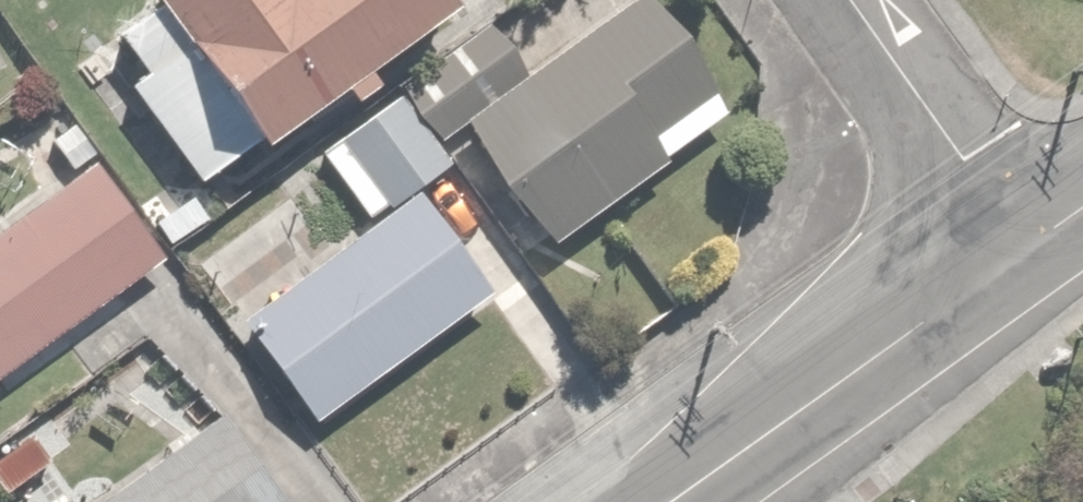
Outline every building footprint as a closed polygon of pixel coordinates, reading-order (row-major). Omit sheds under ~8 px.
[(208,169),(430,4),(427,0),(159,0),(109,38),(208,169)] [(470,122),(548,236),(731,113),(654,0),(652,0),(470,122)] [(447,161),(400,97),(323,153),(370,217),(447,161)] [(86,167),(0,224),(0,357),(147,259),(86,167)] [(490,293),(424,197),(244,318),(310,414),(490,293)] [(114,501),(254,501),(209,437),(114,501)]
